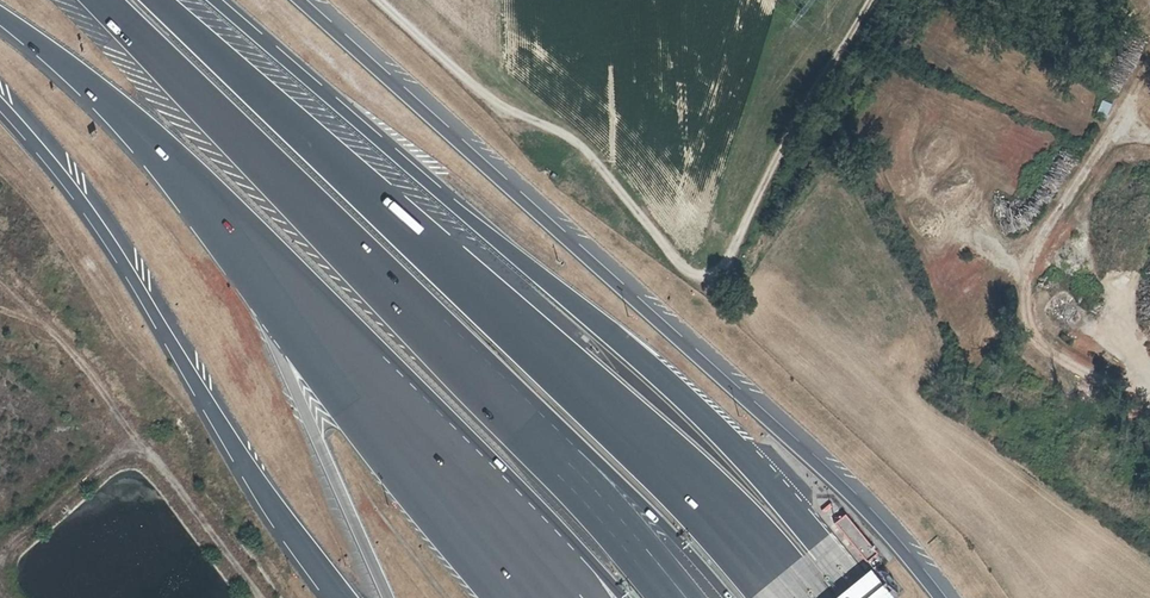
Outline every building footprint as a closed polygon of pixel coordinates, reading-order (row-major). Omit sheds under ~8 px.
[(1106,119),(1111,104),(1100,101),(1095,115),(1106,119)] [(833,597),(898,597),(905,592),(879,561),(833,597)]
